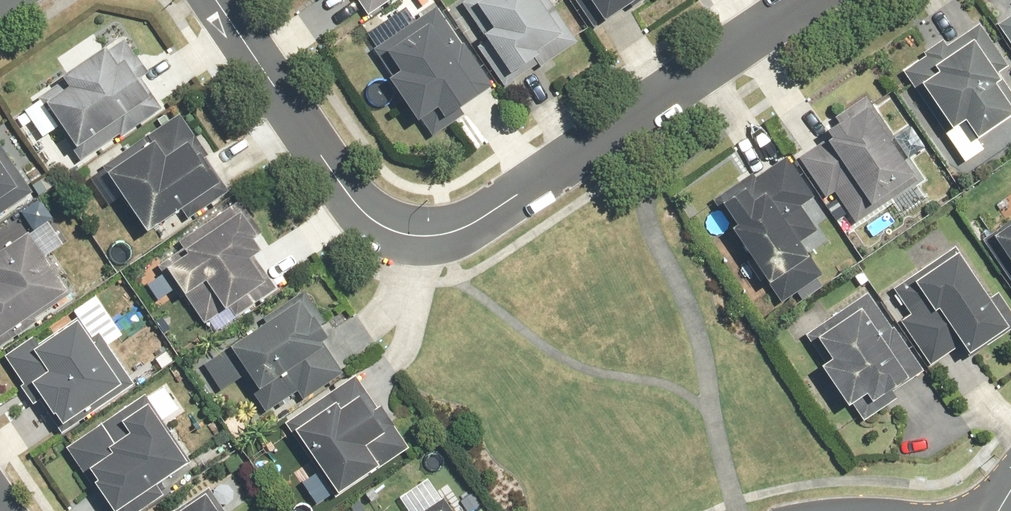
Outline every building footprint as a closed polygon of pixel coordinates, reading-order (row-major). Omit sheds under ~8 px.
[(364,15),(386,0),(354,0),(364,15)] [(456,5),(507,84),(572,41),(545,0),(464,0),(456,5)] [(600,23),(635,0),(586,0),(600,23)] [(987,13),(1010,48),(1010,0),(1007,0),(987,13)] [(364,31),(377,51),(379,48),(394,72),(383,79),(410,120),(421,113),(433,132),(461,114),(456,107),(485,88),(436,12),(412,27),(400,8),(364,31)] [(973,137),(1010,111),(1010,91),(998,73),(1007,66),(976,21),(906,69),(949,132),(945,135),(953,147),(962,160),(981,147),(973,137)] [(24,112),(40,138),(57,129),(80,167),(115,147),(110,139),(163,108),(124,43),(103,55),(98,46),(53,74),(63,89),(24,112)] [(789,149),(842,227),(921,173),(874,104),(869,108),(863,98),(789,149)] [(144,233),(182,207),(190,219),(229,191),(221,179),(176,115),(99,170),(144,233)] [(33,192),(0,146),(0,217),(33,192)] [(712,199),(730,224),(725,227),(762,281),(775,272),(824,238),(801,204),(812,197),(785,157),(754,178),(750,173),(712,199)] [(999,205),(1008,220),(979,240),(1010,286),(1010,197),(999,205)] [(235,202),(177,242),(184,252),(161,268),(180,295),(200,281),(219,308),(262,277),(246,254),(263,241),(235,202)] [(70,302),(23,231),(0,247),(0,349),(70,302)] [(953,246),(907,278),(922,301),(897,318),(929,365),(938,359),(944,367),(1010,321),(1010,314),(996,292),(988,297),(953,246)] [(922,373),(867,294),(807,335),(823,359),(815,364),(844,406),(849,403),(861,420),(876,410),(894,398),(891,394),(922,373)] [(296,391),(301,398),(341,371),(293,301),(226,347),(269,409),(296,391)] [(29,351),(41,370),(23,381),(55,433),(73,423),(133,386),(100,333),(86,341),(75,323),(29,351)] [(404,449),(353,379),(287,426),(337,497),(404,449)] [(163,427),(182,414),(165,388),(146,400),(142,395),(64,448),(107,510),(111,510),(186,461),(163,427)] [(424,477),(397,497),(407,510),(449,510),(424,477)] [(174,510),(217,510),(203,490),(174,510)]
